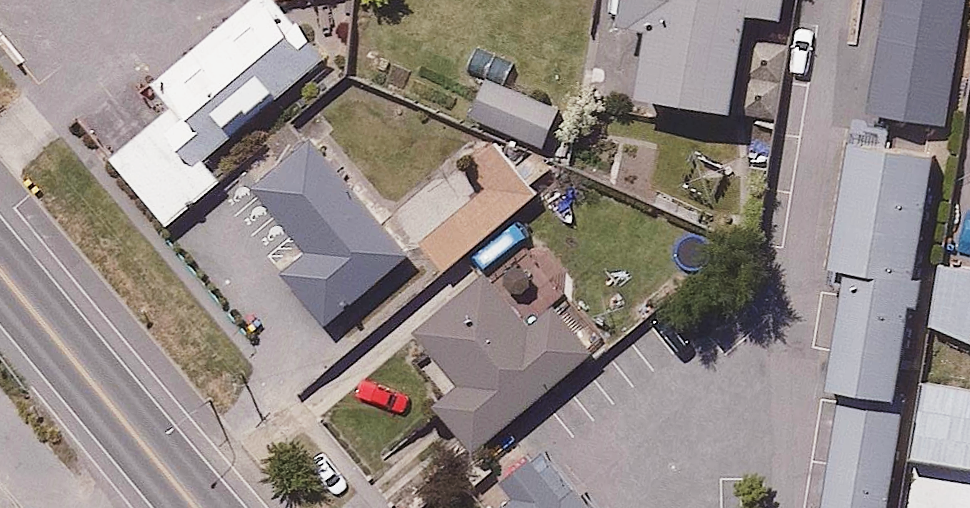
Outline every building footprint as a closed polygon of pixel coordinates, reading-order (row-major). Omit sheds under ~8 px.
[(274,0),(214,0),(136,67),(157,92),(99,142),(143,194),(315,47),(274,0)] [(610,86),(709,101),(724,0),(623,0),(610,86)] [(841,99),(906,114),(926,0),(857,0),(841,99)] [(583,101),(489,70),(474,117),(568,147),(583,101)] [(301,109),(239,158),(309,245),(284,265),(328,320),(414,251),(301,109)] [(550,191),(499,136),(406,221),(456,276),(550,191)] [(909,152),(824,140),(807,254),(820,256),(803,365),(815,367),(794,507),(856,507),(909,152)] [(601,341),(561,293),(539,311),(496,259),(423,320),(466,372),(439,395),(479,443),(601,341)] [(928,374),(915,452),(969,460),(969,381),(928,374)] [(554,454),(487,507),(599,507),(554,454)]
